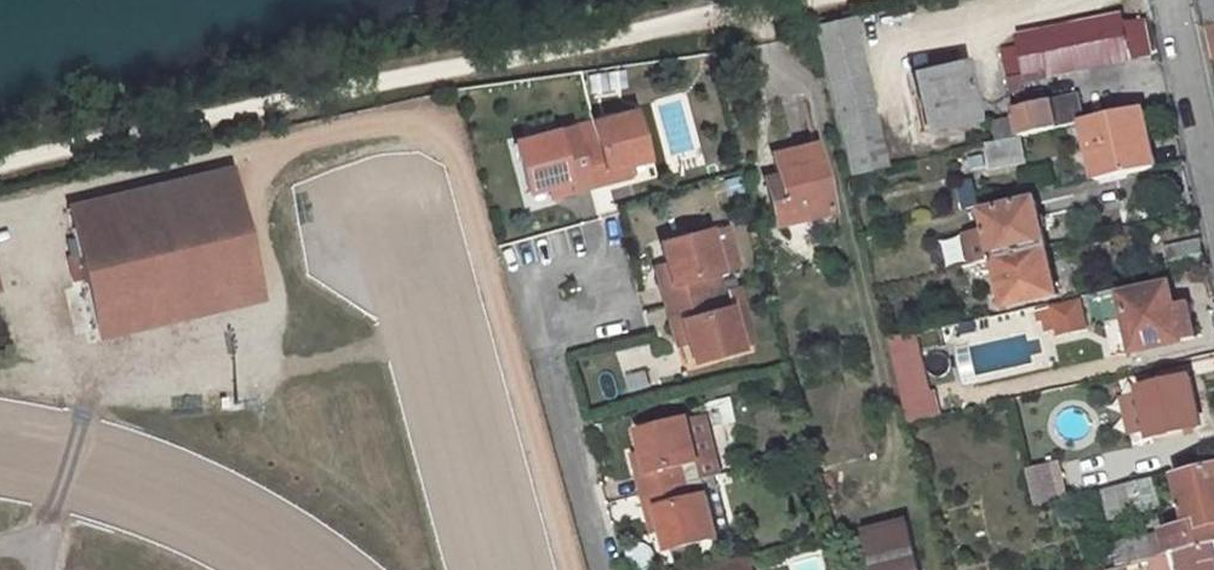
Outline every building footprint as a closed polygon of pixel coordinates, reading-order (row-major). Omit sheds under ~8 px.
[(1205,27),(1213,25),(1213,0),(1199,0),(1205,27)] [(1027,84),(1152,59),(1144,22),(1124,23),(1122,16),(1017,38),(1019,46),(1000,51),(1008,82),(1025,78),(1027,84)] [(888,168),(850,20),(814,28),(850,177),(888,168)] [(1205,27),(1212,57),(1213,57),(1213,25),(1205,27)] [(915,73),(929,133),(977,123),(963,63),(915,73)] [(1016,112),(1023,137),(1081,123),(1074,99),(1016,112)] [(1155,169),(1141,109),(1084,123),(1098,183),(1155,169)] [(578,149),(590,191),(616,183),(614,172),(625,169),(647,164),(632,113),(591,125),(596,144),(578,149)] [(591,125),(509,148),(523,200),(548,192),(557,189),(560,199),(590,191),(578,149),(596,144),(591,125)] [(1019,136),(982,139),(984,167),(1021,164),(1019,136)] [(773,156),(779,179),(783,201),(770,204),(776,227),(833,213),(817,146),(773,156)] [(625,169),(614,172),(616,183),(628,179),(625,169)] [(84,234),(74,236),(96,331),(261,292),(234,177),(80,214),(84,234)] [(779,179),(765,182),(770,204),(783,201),(779,179)] [(560,199),(557,189),(548,192),(550,202),(560,199)] [(995,261),(1053,248),(1042,201),(984,214),(989,232),(966,237),(973,267),(995,261)] [(84,234),(80,214),(69,216),(74,236),(84,234)] [(656,247),(661,264),(665,278),(653,282),(660,308),(707,295),(703,279),(734,271),(723,229),(656,247)] [(943,263),(961,259),(955,235),(937,240),(943,263)] [(1207,266),(1201,241),(1163,250),(1169,275),(1207,266)] [(1053,248),(995,261),(1006,311),(1064,297),(1053,248)] [(648,267),(653,282),(665,278),(661,264),(648,267)] [(737,286),(724,289),(730,309),(743,306),(737,286)] [(1135,354),(1183,342),(1197,339),(1189,306),(1175,309),(1169,286),(1121,297),(1135,354)] [(682,335),(686,348),(691,365),(741,350),(740,347),(752,343),(743,306),(730,309),(724,289),(707,295),(660,308),(670,338),(682,335)] [(1053,309),(1059,334),(1086,328),(1080,302),(1053,309)] [(686,348),(682,335),(670,338),(674,352),(686,348)] [(916,337),(890,343),(904,401),(929,394),(916,337)] [(1202,427),(1194,394),(1190,378),(1139,390),(1151,439),(1202,427)] [(929,394),(904,401),(910,425),(940,418),(935,393),(929,394)] [(1201,393),(1194,394),(1202,427),(1209,425),(1201,393)] [(629,439),(635,458),(639,472),(628,476),(635,498),(695,481),(678,425),(629,439)] [(624,461),(628,476),(639,472),(635,458),(624,461)] [(1059,461),(1026,469),(1035,507),(1068,499),(1059,461)] [(1191,538),(1180,540),(1177,535),(1138,547),(1142,562),(1171,555),(1213,544),(1213,468),(1175,477),(1191,538)] [(712,497),(707,478),(695,481),(700,499),(712,497)] [(1105,521),(1144,512),(1159,507),(1152,478),(1097,491),(1105,521)] [(715,544),(714,540),(722,537),(712,497),(700,499),(695,481),(635,498),(644,529),(653,527),(658,542),(663,558),(715,544)] [(854,526),(864,569),(915,569),(902,515),(854,526)] [(644,529),(649,545),(658,542),(653,527),(644,529)] [(1171,555),(1174,569),(1213,569),(1213,544),(1171,555)] [(709,569),(755,569),(752,558),(709,569)]
